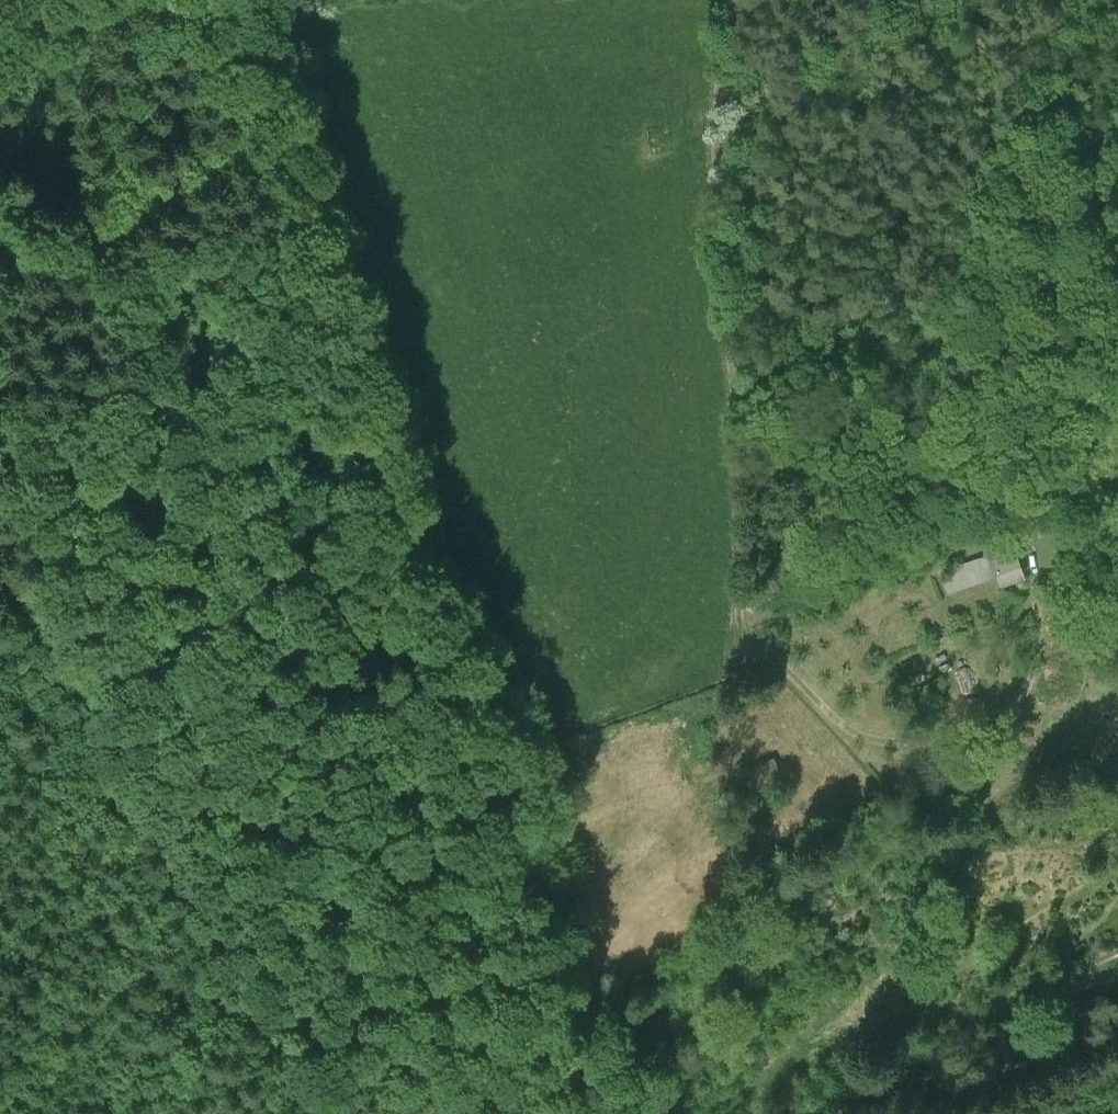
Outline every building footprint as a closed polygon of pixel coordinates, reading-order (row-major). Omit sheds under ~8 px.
[(1021,544),(938,576),(948,595),(995,579),(997,587),(1037,570),(1021,544)]
